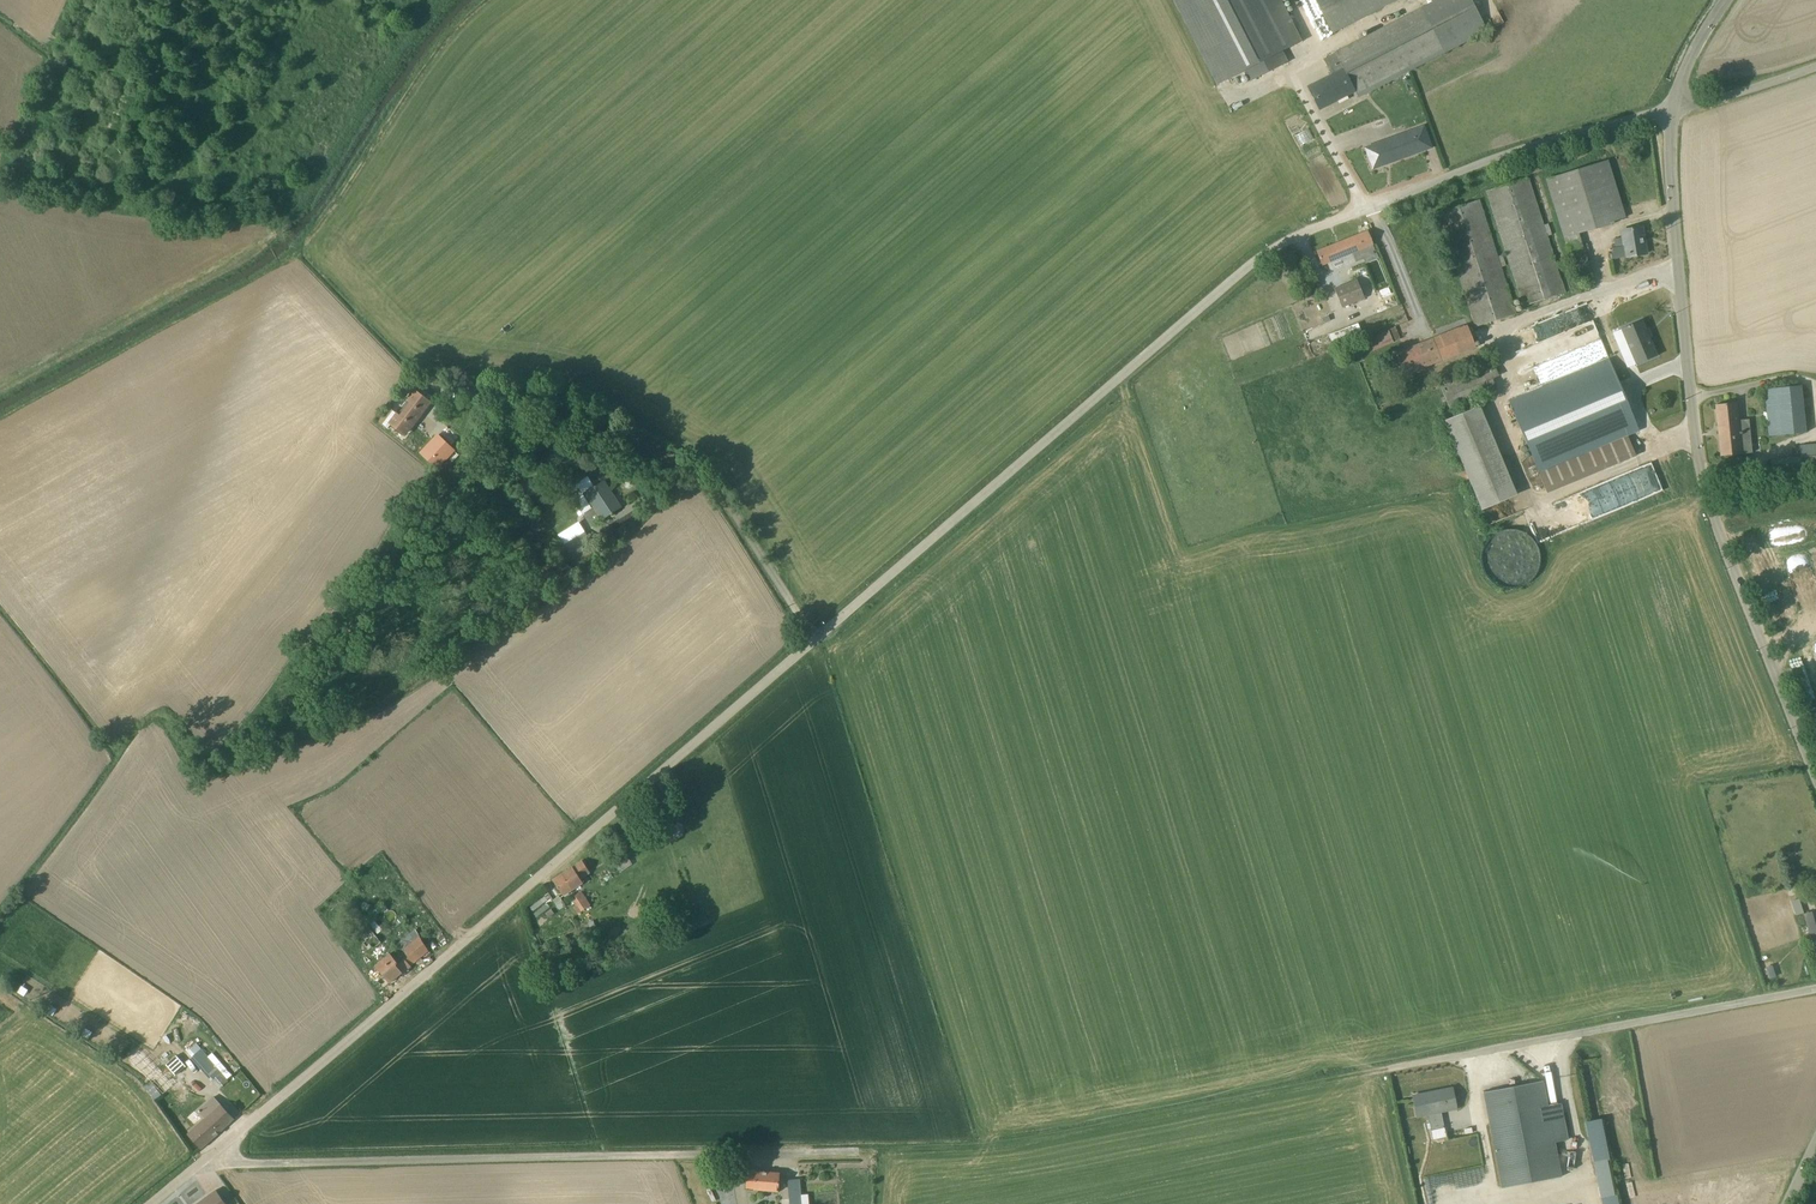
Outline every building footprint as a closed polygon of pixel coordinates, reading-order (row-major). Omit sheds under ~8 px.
[(1300,41),(1279,0),(1172,0),(1216,86),(1243,72),(1249,82),(1287,62),(1281,51),(1300,41)] [(1488,31),(1470,0),(1436,0),(1333,52),(1333,53),(1322,60),(1329,74),(1306,87),(1319,111),(1355,93),(1358,98),(1488,31)] [(1332,34),(1398,0),(1315,0),(1332,34)] [(1372,170),(1431,148),(1423,126),(1364,147),(1372,170)] [(1624,219),(1608,161),(1607,161),(1546,178),(1577,286),(1592,280),(1584,251),(1583,252),(1579,234),(1614,224),(1613,222),(1624,219)] [(1523,307),(1565,293),(1547,237),(1551,235),(1547,225),(1543,226),(1528,179),(1485,192),(1523,307)] [(1474,328),(1516,314),(1501,268),(1505,266),(1502,256),(1497,257),(1479,200),(1437,214),(1474,328)] [(1611,248),(1613,259),(1645,254),(1641,228),(1619,232),(1620,238),(1613,239),(1614,248),(1611,248)] [(1352,254),(1373,246),(1367,231),(1316,252),(1322,266),(1326,265),(1328,271),(1332,272),(1355,263),(1352,254)] [(1364,299),(1356,279),(1333,288),(1341,308),(1364,299)] [(1328,307),(1325,300),(1312,306),(1315,313),(1328,307)] [(1387,312),(1327,336),(1333,350),(1393,326),(1387,312)] [(1626,368),(1656,356),(1641,321),(1612,334),(1626,368)] [(1403,377),(1475,349),(1466,325),(1431,338),(1431,339),(1395,354),(1403,377)] [(1399,340),(1394,328),(1388,330),(1394,342),(1399,340)] [(1388,331),(1368,339),(1373,350),(1393,342),(1388,331)] [(1638,432),(1607,359),(1540,389),(1508,402),(1546,493),(1547,493),(1635,456),(1627,437),(1638,432)] [(1766,424),(1768,437),(1805,433),(1800,386),(1763,389),(1765,412),(1762,413),(1763,424),(1766,424)] [(395,413),(387,423),(405,437),(431,403),(413,389),(405,400),(407,402),(397,414),(395,413)] [(501,408),(490,403),(486,411),(497,416),(501,408)] [(1714,405),(1719,456),(1751,453),(1748,420),(1738,420),(1736,403),(1714,405)] [(1516,496),(1479,406),(1443,421),(1481,511),(1516,496)] [(393,412),(387,408),(377,421),(382,425),(393,412)] [(439,437),(421,455),(439,472),(445,466),(442,463),(447,458),(452,463),(458,456),(439,437)] [(1798,446),(1799,457),(1769,460),(1771,480),(1801,478),(1801,477),(1815,475),(1815,444),(1798,446)] [(483,490),(465,476),(459,484),(477,498),(483,490)] [(621,507),(604,480),(583,494),(592,508),(587,511),(583,505),(578,509),(590,527),(621,507)] [(559,536),(565,545),(583,533),(577,524),(559,536)] [(565,545),(578,564),(596,551),(584,533),(565,545)] [(589,873),(581,861),(552,880),(563,896),(582,884),(580,880),(589,873)] [(589,905),(580,892),(571,898),(573,901),(570,904),(577,914),(589,905)] [(565,906),(558,897),(553,900),(559,910),(565,906)] [(1802,913),(1797,899),(1790,902),(1795,916),(1802,913)] [(1815,935),(1815,929),(1811,912),(1803,914),(1809,937),(1815,935)] [(428,953),(414,930),(394,946),(399,953),(392,958),(389,954),(374,966),(389,984),(428,953)] [(416,1005),(422,1011),(431,1002),(424,996),(416,1005)] [(196,1044),(186,1052),(191,1058),(190,1058),(210,1081),(211,1081),(218,1089),(227,1081),(207,1058),(207,1057),(196,1044)] [(153,1065),(141,1056),(132,1068),(144,1077),(153,1065)] [(185,1067),(175,1056),(165,1066),(174,1076),(185,1067)] [(168,1089),(158,1076),(144,1087),(154,1100),(168,1089)] [(1501,1188),(1561,1177),(1554,1143),(1567,1140),(1560,1104),(1547,1106),(1542,1081),(1483,1092),(1501,1188)] [(1430,1129),(1433,1140),(1445,1137),(1441,1113),(1456,1110),(1452,1088),(1412,1096),(1416,1118),(1427,1116),(1429,1123),(1426,1124),(1427,1129),(1430,1129)] [(233,1119),(213,1097),(197,1111),(203,1119),(186,1134),(200,1149),(201,1149),(233,1119)] [(1608,1159),(1600,1119),(1584,1122),(1600,1199),(1614,1196),(1606,1159),(1608,1159)] [(746,1189),(776,1193),(778,1174),(755,1172),(755,1171),(747,1170),(746,1189)] [(800,1195),(796,1195),(795,1180),(786,1181),(788,1203),(801,1203),(800,1195)] [(215,1191),(197,1203),(225,1203),(215,1191)] [(1616,1195),(1614,1196),(1600,1199),(1601,1203),(1618,1203),(1616,1196),(1616,1195)]
